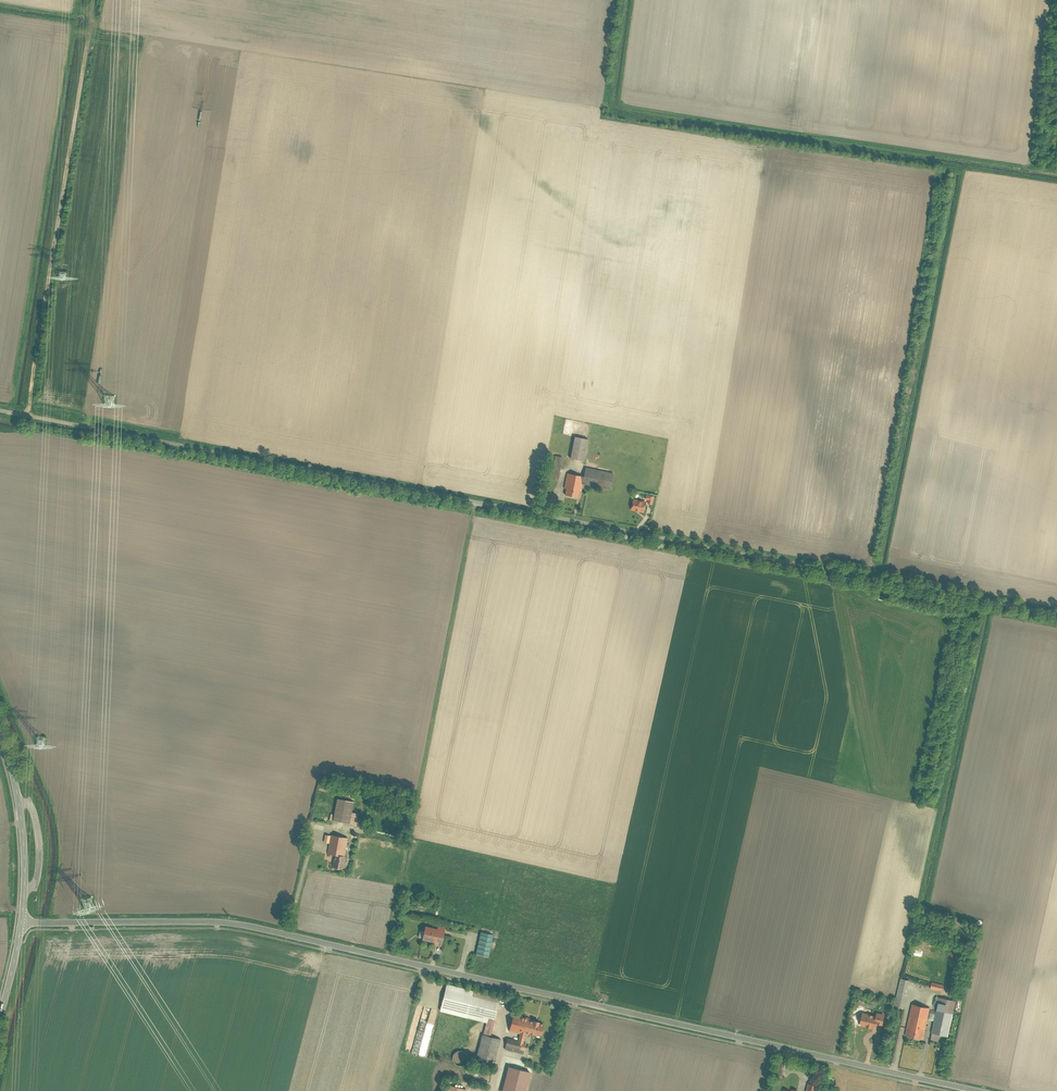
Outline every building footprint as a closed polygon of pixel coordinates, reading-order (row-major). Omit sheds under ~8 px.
[(588,437),(574,435),(570,457),(584,460),(588,437)] [(558,479),(562,456),(555,455),(550,477),(558,479)] [(565,494),(578,497),(579,490),(582,490),(583,485),(611,490),(615,473),(584,467),(582,476),(567,473),(564,486),(566,487),(565,494)] [(654,495),(646,494),(645,499),(649,499),(648,502),(652,503),(654,495)] [(633,498),(631,509),(644,511),(646,500),(633,498)] [(354,801),(337,798),(333,820),(356,824),(358,813),(352,812),(354,801)] [(348,838),(331,835),(327,854),(334,855),(332,867),(343,869),(343,868),(347,869),(349,857),(344,856),(348,838)] [(437,928),(425,925),(422,939),(434,942),(434,945),(441,947),(446,927),(438,925),(437,928)] [(494,934),(480,932),(475,955),(489,957),(494,934)] [(906,979),(901,978),(895,1005),(900,1007),(906,979)] [(944,985),(932,982),(930,988),(943,990),(944,985)] [(500,997),(446,983),(439,1011),(486,1022),(487,1023),(488,1018),(495,1019),(500,997)] [(956,1000),(940,997),(932,1032),(948,1036),(956,1000)] [(930,1007),(913,1004),(906,1034),(923,1037),(930,1007)] [(426,1029),(419,1027),(424,1006),(416,1005),(409,1039),(422,1042),(419,1055),(426,1056),(430,1038),(424,1037),(426,1029)] [(877,1016),(864,1014),(861,1024),(877,1027),(879,1019),(884,1020),(886,1014),(878,1012),(877,1016)] [(530,1017),(514,1013),(509,1031),(520,1033),(518,1040),(507,1037),(505,1049),(523,1054),(526,1043),(523,1042),(526,1032),(541,1036),(544,1024),(539,1022),(540,1021),(533,1019),(533,1020),(530,1020),(530,1017)] [(490,1036),(495,1019),(488,1018),(487,1023),(486,1022),(483,1034),(490,1036)] [(483,1034),(482,1034),(476,1056),(495,1061),(501,1039),(490,1036),(483,1034)] [(532,1070),(509,1066),(504,1090),(528,1090),(532,1070)] [(808,1082),(807,1090),(815,1090),(817,1084),(808,1082)]
